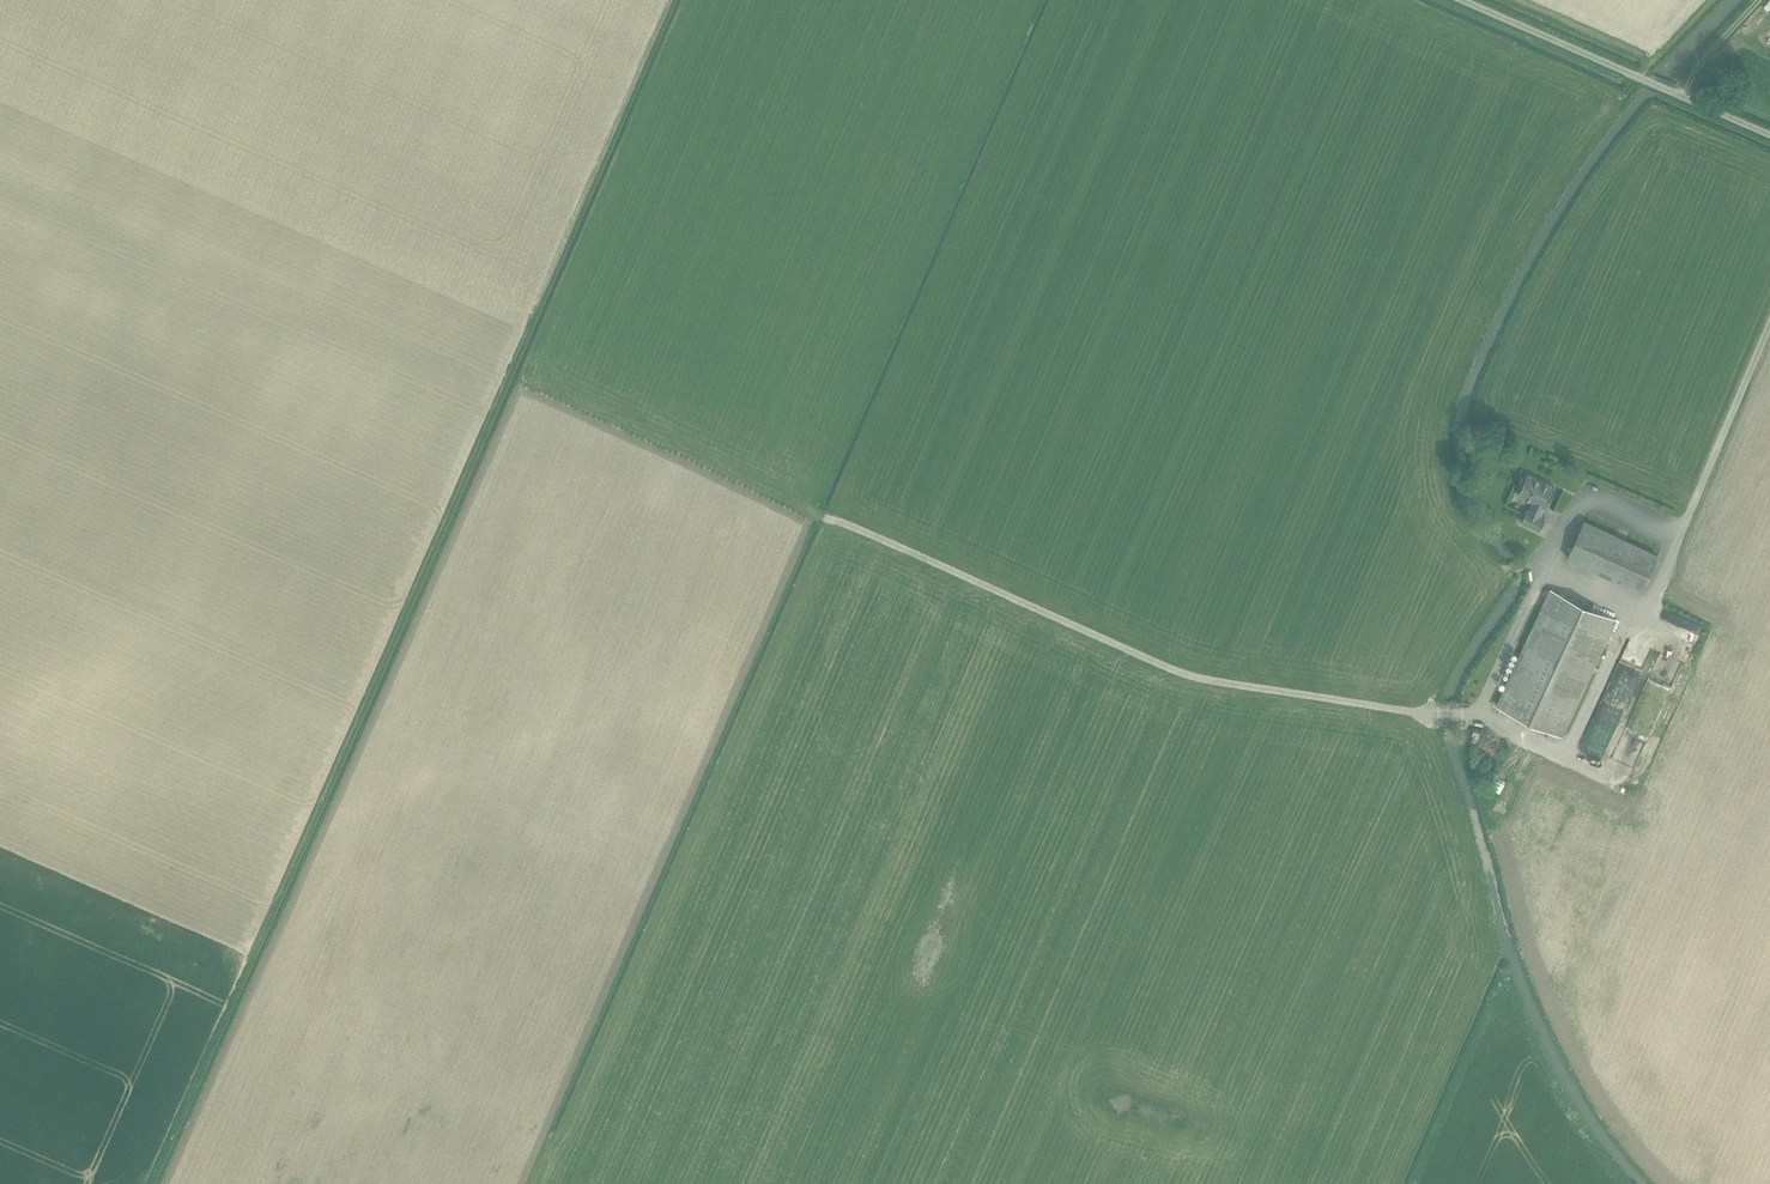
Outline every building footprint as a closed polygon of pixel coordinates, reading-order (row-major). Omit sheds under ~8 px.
[(1555,487),(1528,474),(1526,477),(1524,477),(1521,483),(1522,486),(1518,495),(1533,502),(1529,510),(1528,510),(1522,523),(1539,532),(1546,518),(1541,516),(1555,487)] [(1584,522),(1567,557),(1642,592),(1659,556),(1584,522)] [(1550,588),(1496,705),(1563,736),(1617,619),(1550,588)] [(1686,628),(1686,639),(1697,640),(1697,628),(1686,628)] [(1632,657),(1628,654),(1615,680),(1626,686),(1645,648),(1639,644),(1632,657)] [(1606,697),(1587,742),(1599,747),(1617,702),(1606,697)] [(1518,756),(1513,763),(1521,769),(1526,762),(1518,756)]
